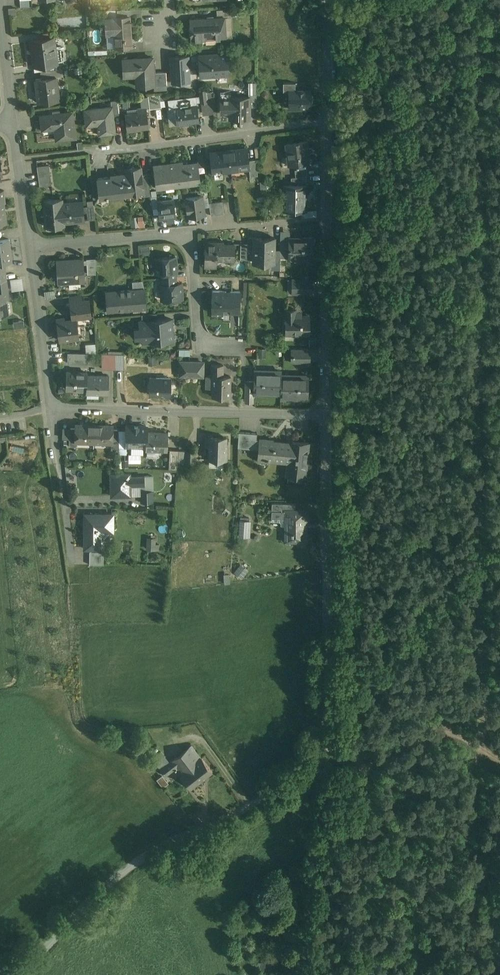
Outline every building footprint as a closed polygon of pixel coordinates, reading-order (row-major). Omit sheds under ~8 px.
[(230,9),(217,10),(217,17),(225,17),(230,17),(230,9)] [(118,16),(114,16),(114,17),(105,18),(106,34),(115,33),(116,47),(131,46),(130,29),(129,29),(129,25),(130,25),(130,16),(118,16)] [(217,17),(202,18),(203,39),(226,38),(225,17),(217,17)] [(202,18),(190,19),(191,40),(203,39),(202,18)] [(44,39),(31,40),(34,65),(47,63),(56,62),(54,47),(55,47),(54,38),(44,39)] [(227,53),(199,54),(199,56),(200,70),(200,76),(229,75),(227,53)] [(199,56),(172,57),(172,62),(172,71),(173,71),(200,70),(199,56)] [(153,57),(124,59),(125,72),(136,72),(137,86),(154,85),(153,72),(153,57)] [(48,70),(41,71),(42,79),(57,77),(64,76),(63,68),(48,70)] [(166,72),(153,72),(154,85),(159,85),(167,84),(167,79),(166,72)] [(42,79),(36,79),(38,102),(59,100),(57,77),(42,79)] [(296,83),(284,83),(284,92),(289,92),(290,91),(296,91),(296,83)] [(207,92),(206,89),(199,90),(201,103),(214,101),(213,92),(207,92)] [(296,91),(290,91),(289,92),(290,109),(311,109),(311,91),(296,91)] [(160,94),(148,96),(150,109),(162,107),(160,94)] [(196,96),(175,99),(176,109),(177,119),(178,125),(186,124),(186,123),(199,121),(196,96)] [(249,97),(230,97),(230,98),(233,98),(233,106),(230,106),(230,118),(250,118),(249,107),(249,97)] [(118,99),(111,100),(112,106),(113,106),(113,113),(119,113),(118,99)] [(112,106),(84,109),(86,124),(97,122),(99,134),(116,132),(113,113),(113,106),(112,106)] [(146,107),(137,108),(138,112),(125,113),(127,131),(136,130),(136,129),(149,127),(146,107)] [(169,110),(168,110),(169,120),(177,119),(176,109),(169,110)] [(73,111),(60,113),(60,112),(59,112),(59,113),(54,113),(54,112),(53,112),(53,113),(41,115),(42,126),(55,125),(56,139),(76,137),(73,111)] [(308,141),(286,143),(289,165),(308,163),(307,150),(309,149),(308,141)] [(247,148),(228,151),(231,170),(249,168),(250,168),(249,160),(247,148)] [(228,151),(210,153),(212,173),(231,170),(228,151)] [(256,159),(249,160),(250,168),(249,168),(250,176),(258,175),(256,159)] [(183,162),(154,165),(156,186),(200,181),(198,167),(198,162),(183,164),(183,162)] [(49,165),(37,166),(40,186),(52,185),(49,165)] [(141,166),(126,168),(126,173),(127,173),(129,193),(143,191),(144,191),(142,174),(141,166)] [(307,169),(295,170),(296,177),(307,176),(308,176),(307,169)] [(111,177),(97,178),(99,196),(129,193),(127,173),(126,173),(111,175),(111,177)] [(148,173),(142,174),(144,191),(143,191),(143,195),(151,194),(148,173)] [(296,177),(291,178),(291,185),(306,185),(307,176),(296,177)] [(291,185),(284,185),(284,196),(287,196),(287,210),(284,210),(284,211),(306,211),(306,185),(291,185)] [(202,196),(186,198),(188,216),(205,214),(202,196)] [(62,199),(44,200),(46,226),(64,225),(64,222),(62,205),(62,203),(62,199)] [(174,199),(158,201),(160,218),(176,216),(174,199)] [(83,201),(62,203),(62,205),(64,222),(84,220),(83,201)] [(222,201),(209,203),(211,215),(224,214),(222,201)] [(94,204),(86,205),(88,219),(96,219),(94,204)] [(134,215),(134,225),(147,226),(147,215),(134,215)] [(313,239),(290,238),(290,235),(289,243),(289,258),(289,259),(312,259),(313,239)] [(275,238),(255,238),(254,250),(254,251),(254,262),(274,262),(274,250),(275,238)] [(0,241),(0,262),(4,262),(11,261),(9,248),(10,248),(8,240),(0,241)] [(234,244),(224,244),(224,242),(217,242),(217,241),(216,241),(216,242),(215,260),(216,260),(216,259),(233,259),(233,261),(234,261),(234,243),(234,244)] [(216,242),(206,242),(205,266),(216,266),(216,260),(215,260),(216,242)] [(248,243),(241,243),(240,259),(248,260),(248,250),(248,243)] [(289,243),(280,243),(280,250),(280,258),(289,258),(289,243)] [(176,256),(156,257),(157,272),(162,272),(176,271),(176,256)] [(75,260),(69,260),(57,260),(58,282),(59,282),(59,281),(74,280),(74,281),(85,280),(83,259),(76,259),(76,258),(75,258),(75,260)] [(96,258),(87,258),(88,273),(96,273),(96,258)] [(13,278),(15,290),(27,288),(25,276),(13,278)] [(9,312),(9,311),(8,312),(6,296),(9,296),(7,279),(6,279),(0,280),(0,313),(9,312)] [(310,281),(292,280),(292,294),(310,294),(310,281)] [(162,284),(161,284),(162,299),(182,298),(181,283),(176,283),(162,284)] [(145,288),(126,289),(127,309),(147,308),(146,296),(145,288)] [(126,289),(106,291),(107,311),(127,309),(126,289)] [(240,291),(212,291),(212,313),(240,313),(240,291)] [(89,299),(71,302),(73,318),(91,316),(89,299)] [(310,316),(296,316),(296,310),(286,309),(286,316),(286,335),(310,335),(310,316)] [(157,312),(142,313),(142,320),(142,321),(148,320),(157,319),(157,312)] [(157,319),(148,320),(149,336),(149,341),(173,339),(171,318),(157,319)] [(77,319),(57,321),(59,340),(79,337),(77,319)] [(148,320),(142,321),(142,320),(140,321),(140,328),(135,328),(136,336),(143,336),(149,336),(148,320)] [(87,352),(96,351),(95,342),(86,343),(87,352)] [(310,350),(292,349),(292,356),(298,356),(297,364),(298,364),(298,363),(309,363),(309,364),(310,364),(310,350)] [(88,353),(68,352),(68,361),(88,362),(88,353)] [(116,353),(102,353),(102,367),(116,368),(116,353)] [(124,354),(116,353),(116,368),(125,368),(124,354)] [(203,362),(180,362),(180,375),(203,376),(203,362)] [(223,365),(212,364),(211,376),(213,376),(213,375),(223,376),(223,365)] [(87,372),(67,371),(67,389),(87,389),(87,375),(87,372)] [(282,372),(255,371),(255,382),(254,394),(281,395),(281,399),(282,372)] [(308,376),(282,375),(282,371),(282,372),(281,399),(307,399),(308,376)] [(109,375),(87,375),(87,389),(87,392),(108,393),(109,375)] [(223,376),(213,375),(213,376),(213,396),(230,397),(230,376),(223,376)] [(171,378),(150,378),(149,394),(170,395),(171,378)] [(255,382),(245,381),(245,397),(254,398),(254,394),(255,382)] [(70,424),(62,424),(62,435),(70,436),(70,427),(70,424)] [(94,424),(76,424),(76,428),(76,441),(94,441),(94,424)] [(113,425),(94,424),(94,441),(112,442),(112,429),(113,425)] [(147,426),(127,426),(127,429),(126,446),(127,446),(146,446),(147,432),(147,426)] [(127,429),(119,429),(119,447),(127,447),(127,446),(126,446),(127,429)] [(168,433),(147,432),(146,446),(146,449),(167,450),(168,433)] [(257,434),(239,432),(238,447),(250,449),(250,446),(256,446),(257,434)] [(226,438),(206,437),(206,446),(210,446),(209,459),(226,459),(227,451),(226,451),(226,438)] [(293,444),(269,442),(269,440),(259,439),(258,460),(289,463),(291,463),(293,444)] [(308,443),(293,442),(293,444),(291,463),(289,463),(288,463),(290,463),(290,473),(288,473),(287,476),(305,478),(308,443)] [(179,450),(170,449),(169,468),(178,468),(178,461),(179,450)] [(187,451),(179,450),(178,461),(187,462),(187,451)] [(145,476),(130,476),(130,473),(111,474),(112,495),(130,495),(130,485),(141,484),(145,484),(145,476)] [(153,476),(145,476),(145,484),(141,484),(141,502),(153,502),(153,476)] [(296,504),(272,503),(272,511),(287,512),(287,511),(293,511),(296,511),(296,504)] [(287,512),(272,511),(272,518),(272,521),(280,522),(281,523),(281,526),(285,526),(285,525),(287,525),(287,512)] [(296,511),(293,511),(287,511),(287,512),(287,525),(285,525),(285,526),(285,541),(307,542),(307,541),(305,541),(305,526),(307,526),(307,511),(296,511)] [(113,514),(85,514),(85,515),(87,515),(86,528),(85,528),(85,548),(102,548),(102,539),(112,531),(113,531),(113,514)] [(249,518),(241,518),(240,537),(248,537),(249,518)] [(158,527),(149,527),(148,548),(155,548),(156,532),(157,532),(158,527)] [(104,551),(90,551),(90,564),(104,564),(104,551)] [(191,745),(171,760),(176,767),(181,774),(201,757),(191,745)] [(169,762),(161,751),(152,758),(161,769),(169,762)] [(181,774),(180,774),(191,788),(213,771),(202,757),(181,774)] [(169,762),(161,769),(166,775),(176,767),(171,760),(169,762)]
